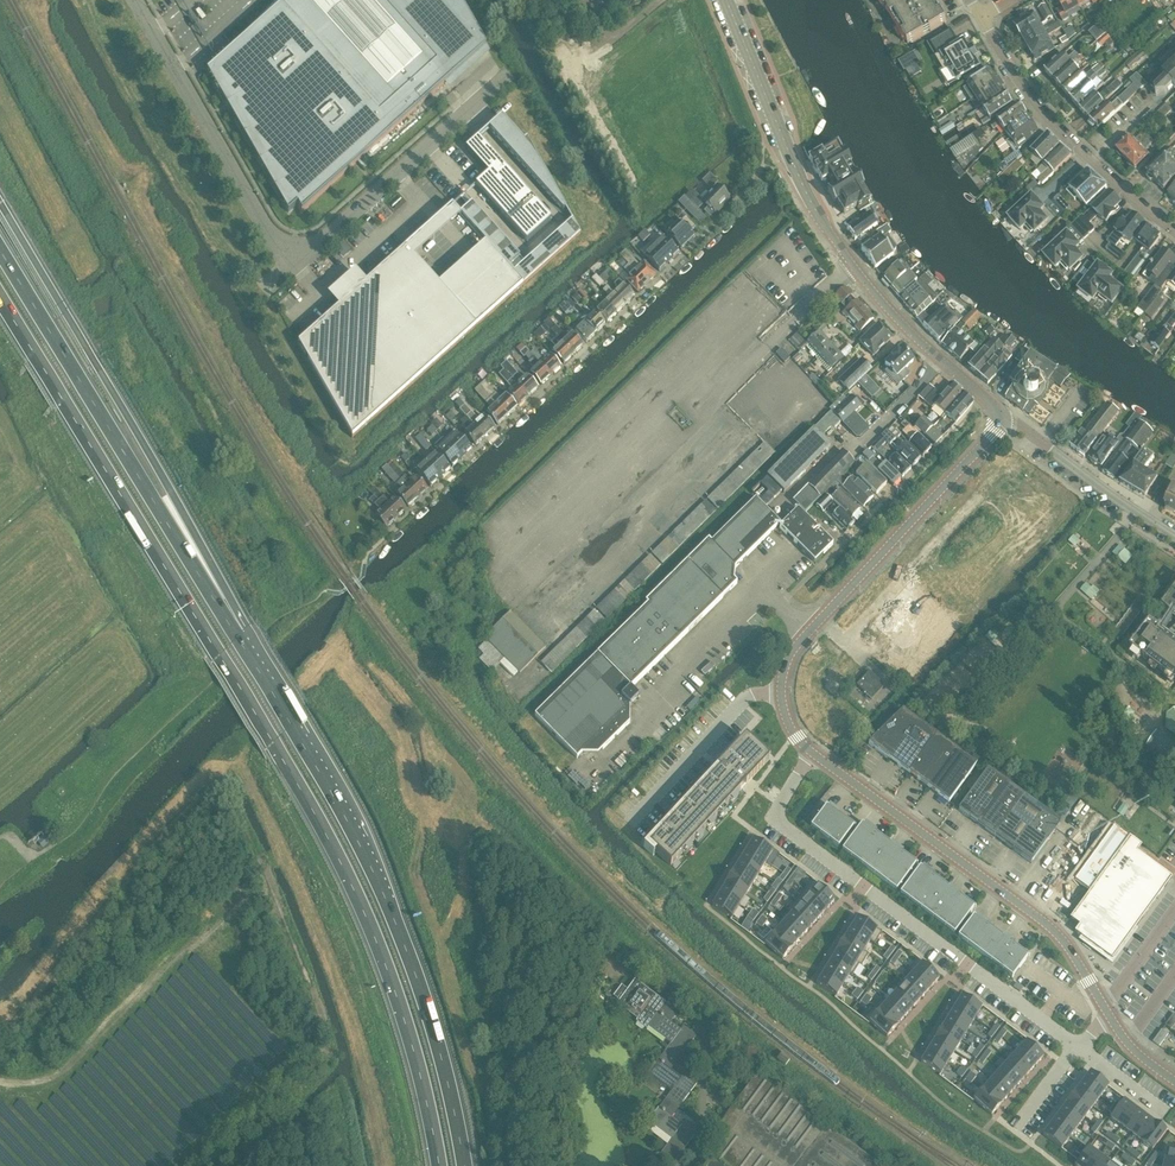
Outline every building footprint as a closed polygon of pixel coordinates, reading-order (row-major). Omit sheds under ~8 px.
[(288,213),(297,205),(301,212),(487,46),(460,0),(287,0),(216,63),(207,71),(288,213)] [(884,9),(882,10),(883,12),(887,10),(896,26),(893,28),(894,29),(897,27),(908,45),(946,22),(933,0),(879,0),(884,9)] [(1079,8),(1075,0),(1058,0),(1062,8),(1057,11),(1063,22),(1069,18),(1068,15),(1079,8)] [(1046,21),(1053,18),(1046,5),(1040,8),(1046,21)] [(1033,13),(1014,24),(1021,36),(1040,25),(1036,18),(1033,13)] [(1040,25),(1021,36),(1028,48),(1047,37),(1062,29),(1058,22),(1043,30),(1040,25)] [(1097,42),(1107,33),(1108,33),(1100,23),(1088,32),(1097,42)] [(1070,40),(1077,34),(1072,27),(1064,31),(1070,40)] [(949,68),(957,82),(964,77),(966,80),(974,74),(973,72),(980,68),(975,60),(979,58),(975,52),(973,48),(969,50),(965,41),(960,44),(951,30),(928,44),(933,41),(941,55),(937,58),(944,71),(949,68)] [(1063,45),(1070,41),(1067,36),(1060,40),(1063,45)] [(1047,37),(1028,48),(1036,61),(1055,50),(1047,37)] [(916,50),(898,61),(905,72),(923,61),(916,50)] [(1129,69),(1144,56),(1141,52),(1126,66),(1129,69)] [(1063,54),(1045,70),(1054,79),(1071,63),(1079,56),(1076,53),(1068,59),(1063,54)] [(1071,63),(1054,79),(1062,88),(1080,72),(1075,67),(1083,61),(1079,56),(1071,63)] [(1150,87),(1155,92),(1156,96),(1166,95),(1174,87),(1174,88),(1174,63),(1150,87)] [(1080,72),(1062,88),(1070,97),(1088,81),(1102,69),(1098,66),(1085,78),(1080,72)] [(1088,81),(1070,97),(1079,106),(1097,91),(1104,85),(1099,80),(1106,74),(1102,69),(1088,81)] [(991,71),(964,89),(967,93),(971,100),(975,98),(1002,81),(999,76),(996,78),(991,71)] [(1107,103),(1090,118),(1100,128),(1130,100),(1139,91),(1146,84),(1137,74),(1129,80),(1134,85),(1117,100),(1118,101),(1111,107),(1107,103)] [(1089,117),(1122,85),(1117,80),(1099,98),(1095,94),(1079,107),(1089,117)] [(975,98),(971,100),(979,112),(982,110),(1006,94),(1001,87),(1005,85),(1002,81),(975,98)] [(596,90),(588,97),(603,115),(611,108),(596,90)] [(987,117),(981,121),(983,125),(1013,106),(1006,94),(982,110),(987,117)] [(632,95),(621,105),(631,116),(642,106),(632,95)] [(1163,118),(1172,110),(1166,104),(1158,112),(1163,118)] [(1005,132),(1027,116),(1019,105),(990,126),(994,130),(1000,125),(1005,132)] [(502,116),(488,128),(563,211),(566,208),(527,138),(524,141),(502,116)] [(1031,120),(1027,116),(1005,132),(1011,139),(1006,142),(1015,154),(1002,164),(1001,170),(1004,173),(1028,150),(1023,145),(1040,132),(1031,120)] [(970,137),(973,136),(980,130),(978,125),(967,132),(970,137)] [(985,136),(982,130),(980,131),(980,130),(973,136),(976,142),(985,136)] [(1131,136),(1116,149),(1117,150),(1117,153),(1120,156),(1124,157),(1126,159),(1152,135),(1147,130),(1145,132),(1135,141),(1131,136)] [(1044,164),(1060,146),(1048,134),(1031,152),(1029,149),(1023,155),(1028,160),(1034,154),(1044,164)] [(1152,135),(1126,159),(1128,162),(1128,165),(1131,168),(1134,169),(1135,169),(1149,156),(1145,151),(1155,142),(1157,140),(1152,135)] [(488,174),(476,185),(527,242),(550,220),(477,138),(465,149),(488,174)] [(837,143),(809,159),(814,168),(812,169),(815,174),(817,173),(834,204),(836,202),(844,215),(857,207),(860,212),(873,204),(837,143)] [(1043,185),(1071,157),(1061,147),(1045,164),(1050,168),(1038,180),(1043,185)] [(654,150),(643,160),(654,170),(664,160),(654,150)] [(1171,150),(1160,160),(1147,173),(1148,173),(1147,178),(1151,182),(1155,181),(1164,190),(1174,180),(1174,151),(1174,150),(1173,152),(1171,150)] [(1013,165),(1004,173),(997,179),(1003,185),(1018,170),(1013,165)] [(1087,207),(1107,188),(1088,171),(1067,192),(1075,201),(1078,198),(1087,207)] [(1033,181),(1020,194),(1025,199),(1038,185),(1033,181)] [(716,214),(723,207),(721,205),(728,198),(718,188),(704,202),(709,207),(705,211),(710,217),(715,212),(716,214)] [(692,192),(686,198),(694,206),(700,200),(692,192)] [(1114,212),(1121,205),(1109,193),(1093,209),(1092,208),(1083,217),(1082,216),(1076,221),(1089,235),(1095,229),(1089,223),(1097,215),(1103,221),(1104,221),(1107,223),(1116,214),(1114,212)] [(460,215),(502,261),(523,285),(580,234),(573,222),(524,265),(471,205),(462,196),(459,199),(467,208),(460,215)] [(1034,234),(1048,222),(1039,213),(1044,209),(1032,196),(1008,217),(1020,231),(1026,225),(1034,234)] [(1065,213),(1071,208),(1059,196),(1053,201),(1065,213)] [(454,205),(460,211),(464,207),(458,201),(454,205)] [(689,202),(683,208),(700,225),(706,219),(689,202)] [(298,344),(352,438),(523,285),(502,261),(455,303),(406,248),(452,206),(363,286),(355,277),(338,291),(334,296),(342,305),(298,344)] [(869,213),(847,229),(855,240),(857,239),(862,245),(869,240),(864,233),(876,225),(877,227),(881,224),(876,216),(873,218),(869,213)] [(680,223),(666,236),(681,251),(695,237),(690,232),(695,227),(685,217),(682,214),(676,219),(680,223)] [(1145,226),(1132,216),(1126,223),(1124,221),(1116,232),(1108,243),(1110,244),(1106,250),(1120,261),(1124,254),(1115,247),(1122,238),(1131,245),(1145,226)] [(1084,240),(1089,235),(1076,221),(1071,226),(1084,240)] [(885,244),(882,238),(890,232),(886,225),(876,232),(880,236),(861,250),(875,269),(893,255),(892,254),(896,248),(890,240),(885,244)] [(1146,226),(1135,242),(1153,255),(1156,251),(1153,248),(1161,238),(1146,226)] [(794,227),(773,242),(781,254),(802,239),(794,227)] [(645,231),(642,234),(647,240),(650,236),(645,231)] [(1079,263),(1083,259),(1075,250),(1079,246),(1067,233),(1043,255),(1056,268),(1062,263),(1070,271),(1072,269),(1075,272),(1081,265),(1079,263)] [(642,234),(638,238),(643,243),(647,240),(642,234)] [(660,234),(650,243),(669,263),(679,253),(660,234)] [(802,239),(781,254),(789,265),(810,251),(802,239)] [(650,243),(640,252),(659,272),(669,263),(650,243)] [(1171,256),(1163,250),(1143,278),(1154,286),(1138,309),(1145,314),(1161,293),(1172,279),(1174,275),(1174,250),(1171,256)] [(640,267),(626,253),(625,252),(620,257),(628,266),(647,284),(656,275),(644,263),(640,267)] [(903,277),(908,272),(914,267),(906,257),(882,278),(890,287),(903,276),(903,277)] [(769,258),(763,263),(767,267),(772,262),(769,258)] [(627,265),(622,260),(618,264),(623,269),(627,265)] [(1133,261),(1124,273),(1133,280),(1143,268),(1133,261)] [(772,262),(767,267),(770,270),(775,265),(772,262)] [(818,262),(797,277),(805,289),(826,274),(818,262)] [(1098,264),(1095,268),(1087,262),(1073,280),(1082,286),(1079,290),(1093,301),(1098,294),(1112,305),(1123,291),(1109,280),(1112,275),(1098,264)] [(638,293),(645,286),(647,284),(628,266),(624,270),(630,277),(626,281),(638,293)] [(761,266),(755,271),(759,274),(764,269),(761,266)] [(764,269),(759,274),(762,278),(767,273),(764,269)] [(912,276),(908,272),(903,277),(903,276),(890,287),(898,297),(916,281),(923,275),(924,275),(919,270),(912,276)] [(604,274),(599,279),(603,283),(608,278),(604,274)] [(596,275),(592,279),(599,287),(603,283),(599,279),(596,275)] [(923,275),(916,281),(898,297),(907,308),(916,319),(923,312),(936,298),(929,289),(927,288),(932,284),(924,275),(923,275)] [(1172,279),(1161,293),(1158,297),(1161,299),(1164,295),(1168,289),(1174,294),(1174,292),(1174,275),(1172,279)] [(788,279),(783,284),(786,288),(791,283),(788,279)] [(625,305),(632,299),(634,296),(619,280),(614,285),(618,290),(614,294),(625,305)] [(791,283),(786,288),(789,291),(795,286),(791,283)] [(616,314),(622,308),(625,305),(614,294),(607,287),(603,291),(610,299),(605,303),(616,314)] [(780,287),(775,292),(778,295),(783,290),(780,287)] [(841,305),(852,295),(844,287),(833,297),(841,305)] [(581,299),(584,301),(588,298),(580,289),(576,293),(576,294),(581,299)] [(783,290),(778,295),(781,299),(787,294),(783,290)] [(576,294),(572,298),(577,303),(581,299),(576,294)] [(596,312),(607,323),(616,314),(605,303),(597,295),(593,299),(601,307),(596,312)] [(849,316),(853,321),(858,325),(855,328),(859,332),(873,319),(856,301),(842,314),(846,319),(849,316)] [(573,303),(569,307),(574,312),(578,316),(595,334),(596,334),(605,326),(593,313),(588,318),(576,306),(573,303)] [(562,310),(569,318),(574,312),(569,307),(567,305),(562,310)] [(916,319),(923,326),(931,334),(938,342),(958,323),(962,318),(955,311),(954,310),(949,314),(943,307),(930,320),(923,312),(916,319)] [(955,330),(941,345),(959,360),(969,349),(974,354),(980,346),(975,341),(972,344),(960,334),(966,328),(969,330),(977,322),(976,322),(979,319),(973,312),(961,323),(955,330)] [(1172,329),(1174,324),(1174,313),(1166,325),(1162,328),(1151,344),(1159,350),(1173,329),(1172,329)] [(575,319),(580,325),(574,330),(587,343),(595,334),(578,316),(575,319)] [(567,339),(548,319),(543,324),(545,325),(549,330),(556,338),(573,355),(582,346),(572,335),(567,339)] [(831,319),(818,331),(820,332),(827,325),(829,327),(832,325),(834,327),(836,325),(831,319)] [(714,321),(695,338),(704,348),(723,331),(714,321)] [(878,325),(860,343),(873,357),(892,338),(878,325)] [(534,335),(538,340),(541,338),(545,334),(541,329),(534,335)] [(704,348),(704,349),(713,359),(732,341),(723,331),(704,348)] [(806,343),(799,349),(802,352),(806,347),(817,359),(831,345),(820,332),(818,331),(817,333),(806,343)] [(797,333),(789,341),(798,350),(799,349),(806,343),(797,333)] [(563,364),(573,355),(556,338),(551,343),(556,349),(552,353),(563,364)] [(978,376),(998,353),(1002,348),(993,339),(968,368),(978,376)] [(732,341),(713,359),(722,369),(723,368),(741,351),(732,341)] [(683,343),(677,348),(681,352),(686,347),(683,343)] [(551,376),(530,354),(521,344),(516,350),(524,358),(525,357),(529,362),(528,363),(534,370),(530,374),(541,385),(551,376)] [(817,359),(816,359),(828,373),(844,358),(840,354),(831,345),(817,359)] [(686,347),(681,352),(684,355),(689,350),(686,347)] [(1021,364),(1029,352),(1023,348),(1014,360),(1021,364)] [(891,358),(885,364),(889,369),(886,372),(898,385),(909,374),(904,369),(913,361),(912,360),(913,359),(907,353),(906,354),(902,350),(901,349),(897,352),(891,358)] [(534,350),(530,354),(551,376),(560,367),(549,356),(544,361),(534,350)] [(1012,356),(1004,350),(1000,355),(998,353),(978,376),(987,385),(1012,356)] [(675,351),(669,356),(672,359),(678,354),(675,351)] [(741,351),(723,368),(732,378),(751,361),(741,351)] [(1014,386),(1005,398),(1023,411),(1029,415),(1036,405),(1038,406),(1055,385),(1061,389),(1071,376),(1058,367),(1056,370),(1029,352),(1008,382),(1014,386)] [(678,354),(672,359),(676,363),(681,358),(678,354)] [(654,356),(634,375),(644,386),(645,385),(663,368),(664,367),(654,356)] [(751,361),(732,378),(741,388),(760,371),(751,361)] [(864,376),(870,371),(862,361),(839,382),(848,391),(857,383),(864,376)] [(506,362),(501,368),(504,371),(528,398),(536,390),(538,388),(527,377),(523,380),(506,362)] [(701,363),(696,368),(699,372),(704,367),(701,363)] [(690,367),(685,372),(688,376),(693,371),(690,367)] [(704,367),(699,372),(702,375),(708,370),(704,367)] [(663,368),(645,385),(653,393),(671,376),(663,368)] [(504,371),(499,375),(500,377),(511,388),(513,387),(514,389),(508,395),(518,406),(528,398),(504,371)] [(693,371),(688,376),(691,380),(697,375),(693,371)] [(760,371),(741,388),(750,398),(769,381),(760,371)] [(671,376),(653,393),(660,402),(679,384),(671,376)] [(857,383),(866,391),(872,384),(864,376),(857,383)] [(750,398),(760,409),(780,391),(770,380),(769,381),(750,398)] [(501,401),(484,383),(479,387),(507,417),(517,408),(506,396),(501,401)] [(720,383),(714,388),(717,392),(723,386),(720,383)] [(679,384),(660,402),(668,410),(687,393),(679,384)] [(706,384),(700,389),(703,393),(709,388),(706,384)] [(945,413),(962,393),(952,384),(941,396),(934,390),(924,402),(931,408),(935,405),(945,413)] [(723,386),(717,392),(721,395),(726,390),(723,386)] [(498,426),(507,417),(479,387),(474,392),(491,410),(487,414),(498,426)] [(709,388),(703,393),(707,396),(712,391),(709,388)] [(687,393),(668,410),(676,418),(695,401),(687,393)] [(955,423),(972,404),(973,402),(962,393),(945,413),(941,418),(943,420),(947,416),(955,423)] [(844,395),(829,410),(831,412),(841,422),(843,424),(856,437),(859,437),(869,428),(861,420),(857,423),(850,417),(861,406),(860,406),(862,404),(856,398),(854,399),(851,396),(847,399),(844,395)] [(676,418),(675,419),(684,428),(685,428),(703,410),(695,401),(676,418)] [(722,402),(717,407),(720,410),(725,405),(722,402)] [(738,403),(732,408),(736,411),(741,406),(738,403)] [(1084,457),(1119,412),(1108,404),(1086,432),(1084,430),(1071,447),(1084,457)] [(725,405),(720,410),(723,414),(729,409),(725,405)] [(477,423),(475,421),(477,420),(464,406),(459,410),(466,417),(485,438),(494,429),(484,417),(477,423)] [(603,406),(583,425),(592,435),(593,434),(612,417),(612,416),(603,406)] [(741,406),(736,411),(739,415),(745,410),(741,406)] [(703,410),(685,428),(692,436),(711,419),(703,410)] [(446,416),(450,422),(456,417),(452,411),(446,416)] [(833,426),(835,428),(841,422),(831,412),(814,429),(822,437),(833,426)] [(733,414),(728,419),(731,422),(736,417),(733,414)] [(475,446),(485,438),(466,417),(460,423),(468,432),(464,435),(475,446)] [(612,417),(593,434),(602,444),(621,427),(612,417)] [(925,435),(932,428),(933,427),(923,417),(915,425),(925,435)] [(711,419),(692,436),(700,444),(719,427),(711,419)] [(909,444),(922,457),(931,448),(907,424),(904,421),(900,425),(905,429),(902,433),(911,442),(909,444)] [(1139,451),(1153,433),(1138,422),(1127,438),(1125,440),(1133,447),(1139,451)] [(621,427),(602,444),(611,454),(630,437),(631,436),(622,426),(621,427)] [(889,446),(890,446),(896,440),(891,434),(895,430),(891,426),(881,437),(886,442),(885,442),(889,446)] [(700,444),(697,447),(708,458),(730,438),(719,427),(700,444)] [(935,444),(942,438),(932,428),(925,435),(935,444)] [(444,438),(462,458),(472,449),(454,429),(444,438)] [(784,493),(831,446),(814,429),(766,477),(781,492),(782,491),(784,493)] [(424,452),(430,447),(420,435),(414,440),(424,452)] [(1115,454),(1125,440),(1127,438),(1123,435),(1119,435),(1115,441),(1107,435),(1090,458),(1091,459),(1090,461),(1095,465),(1097,464),(1101,467),(1113,452),(1115,454)] [(630,437),(611,454),(621,464),(639,447),(630,437)] [(875,452),(885,442),(886,442),(881,437),(871,447),(875,452)] [(444,438),(434,448),(452,468),(462,458),(444,438)] [(581,439),(575,444),(579,448),(584,443),(581,439)] [(1125,440),(1115,454),(1103,470),(1118,480),(1131,463),(1127,460),(1130,457),(1127,455),(1133,447),(1125,440)] [(584,443),(579,448),(582,451),(587,446),(584,443)] [(912,468),(920,459),(904,443),(896,452),(912,468)] [(572,445),(566,450),(569,454),(575,449),(572,445)] [(639,447),(621,464),(630,474),(649,457),(649,456),(640,446),(639,447)] [(575,449),(569,454),(573,458),(578,452),(575,449)] [(1145,497),(1158,478),(1145,470),(1154,458),(1144,450),(1121,482),(1145,497)] [(555,451),(534,470),(542,479),(561,462),(563,460),(555,451)] [(825,494),(828,491),(830,488),(831,487),(836,482),(853,464),(842,451),(793,502),(805,514),(824,494),(825,494)] [(867,451),(862,456),(893,487),(900,479),(885,464),(881,467),(872,458),(873,457),(867,451)] [(891,459),(883,451),(879,455),(902,478),(910,469),(896,455),(891,459)] [(1174,466),(1174,453),(1173,452),(1165,466),(1173,470),(1174,466)] [(410,459),(405,454),(401,458),(405,463),(410,459)] [(436,454),(426,463),(440,479),(450,469),(436,454)] [(649,457),(630,474),(639,484),(658,466),(649,457)] [(599,459),(594,464),(597,467),(602,462),(599,459)] [(409,481),(391,461),(387,466),(418,499),(428,490),(417,478),(415,480),(413,477),(409,481)] [(561,462),(542,479),(550,488),(569,471),(561,462)] [(602,462),(597,467),(600,471),(606,466),(602,462)] [(440,479),(426,463),(416,472),(430,488),(440,479)] [(588,463),(582,468),(586,472),(591,466),(588,463)] [(854,463),(850,468),(876,495),(886,485),(866,465),(861,470),(854,463)] [(408,508),(418,499),(387,466),(383,469),(398,487),(394,491),(398,495),(397,496),(408,508)] [(591,466),(586,472),(589,475),(594,470),(591,466)] [(658,466),(639,484),(648,494),(667,476),(658,466)] [(569,471),(550,488),(559,497),(578,479),(570,470),(569,471)] [(991,470),(977,486),(986,495),(1001,479),(991,470)] [(648,494),(657,505),(679,484),(670,474),(667,476),(648,494)] [(849,481),(843,476),(837,481),(863,507),(873,497),(853,478),(849,481)] [(766,507),(781,492),(766,477),(751,493),(766,507)] [(578,479),(559,497),(567,506),(585,488),(586,488),(578,479)] [(618,479),(612,484),(615,487),(621,482),(618,479)] [(1001,479),(986,495),(996,504),(1010,487),(1001,479)] [(604,480),(599,486),(602,489),(607,484),(604,480)] [(621,482),(615,487),(619,491),(624,486),(621,482)] [(607,484),(602,489),(605,493),(611,488),(607,484)] [(1165,506),(1174,511),(1174,485),(1165,506)] [(372,495),(374,496),(396,520),(399,517),(406,511),(395,499),(389,504),(388,505),(385,502),(387,501),(383,497),(377,490),(374,487),(370,491),(373,494),(372,495)] [(1010,487),(996,504),(1005,512),(1013,504),(1020,496),(1010,487)] [(585,488),(567,506),(575,514),(594,497),(585,488)] [(840,509),(851,519),(860,510),(840,491),(837,494),(830,488),(828,491),(825,494),(826,495),(833,502),(840,509)] [(1020,496),(1013,504),(1022,513),(1037,497),(1027,488),(1020,496)] [(826,495),(815,506),(819,510),(822,513),(833,502),(826,495)] [(396,520),(374,496),(370,500),(378,510),(380,508),(382,511),(375,517),(387,529),(396,520)] [(687,562),(645,603),(647,605),(681,639),(722,598),(737,583),(734,580),(735,568),(779,524),(755,500),(750,496),(706,539),(708,541),(687,562)] [(594,497),(575,514),(583,523),(602,506),(594,497)] [(1037,497),(1022,513),(1031,521),(1046,505),(1037,497)] [(620,498),(615,503),(618,507),(624,502),(620,498)] [(636,499),(630,504),(634,507),(639,502),(636,499)] [(972,501),(969,505),(973,509),(977,505),(972,501)] [(624,502),(618,507),(622,510),(627,505),(624,502)] [(639,502),(634,507),(637,511),(643,506),(639,502)] [(977,505),(973,509),(978,514),(982,510),(977,505)] [(1046,505),(1031,521),(1041,530),(1056,514),(1046,505)] [(602,506),(583,523),(591,532),(610,514),(602,506)] [(494,507),(481,519),(481,548),(533,603),(523,612),(533,623),(570,589),(565,584),(563,586),(554,575),(556,573),(546,563),(544,565),(534,555),(536,553),(527,542),(525,544),(515,534),(517,532),(506,520),(504,522),(499,516),(501,514),(494,507)] [(798,509),(779,528),(814,563),(833,545),(798,509)] [(855,523),(851,519),(840,509),(832,516),(847,531),(855,523)] [(632,510),(626,515),(630,519),(635,514),(632,510)] [(610,514),(591,532),(599,541),(618,523),(610,514)] [(991,518),(988,522),(993,526),(996,522),(991,518)] [(1008,519),(1005,522),(1009,527),(1013,523),(1008,519)] [(618,523),(599,541),(608,550),(628,532),(619,523),(618,523)] [(1018,527),(1014,531),(1019,535),(1022,532),(1018,527)] [(1022,532),(1019,535),(1024,540),(1027,536),(1022,532)] [(1072,534),(1068,540),(1073,544),(1078,539),(1072,534)] [(1133,557),(1125,549),(1118,558),(1126,565),(1133,557)] [(962,550),(958,555),(962,559),(966,554),(962,550)] [(958,555),(953,560),(957,563),(962,559),(958,555)] [(969,557),(965,561),(968,565),(973,560),(969,557)] [(965,561),(960,566),(964,570),(968,565),(965,561)] [(988,565),(979,575),(998,592),(1006,583),(988,565)] [(894,566),(885,575),(904,592),(912,583),(911,581),(894,566)] [(946,570),(942,575),(946,579),(950,574),(946,570)] [(950,574),(946,579),(950,582),(954,578),(950,574)] [(942,575),(937,580),(941,584),(946,579),(942,575)] [(882,578),(874,587),(890,602),(898,593),(882,578)] [(946,579),(941,584),(945,587),(950,582),(946,579)] [(1093,586),(1092,588),(1086,595),(1092,600),(1100,591),(1093,586)] [(874,587),(865,597),(881,612),(890,602),(874,587)] [(927,588),(923,593),(927,596),(931,592),(927,588)] [(1163,607),(1171,614),(1174,619),(1174,591),(1163,607)] [(923,593),(919,597),(922,601),(927,596),(923,593)] [(934,594),(930,599),(934,603),(938,598),(934,594)] [(865,597),(856,606),(872,621),(881,612),(865,597)] [(930,599),(925,604),(929,607),(934,603),(930,599)] [(597,655),(535,716),(577,758),(582,754),(594,742),(602,750),(630,723),(630,706),(639,697),(630,689),(681,639),(647,605),(597,655)] [(911,605),(907,610),(911,613),(915,609),(911,605)] [(1135,605),(1117,629),(1124,634),(1142,610),(1135,605)] [(856,606),(847,616),(864,631),(872,621),(856,606)] [(918,611),(914,616),(918,620),(922,615),(918,611)] [(941,615),(933,625),(949,640),(958,631),(941,615)] [(847,616),(839,625),(855,640),(864,631),(847,616)] [(898,619),(894,624),(898,628),(902,623),(898,619)] [(1169,634),(1150,622),(1131,648),(1148,661),(1149,660),(1174,680),(1174,628),(1169,634)] [(894,624),(890,629),(894,632),(898,628),(894,624)] [(905,625),(901,630),(905,634),(909,629),(905,625)] [(933,625),(924,634),(941,650),(949,640),(933,625)] [(901,630),(896,635),(900,639),(905,634),(901,630)] [(885,633),(881,638),(885,642),(889,637),(885,633)] [(924,634),(915,644),(932,659),(941,650),(924,634)] [(1127,646),(1133,639),(1128,635),(1122,643),(1127,646)] [(892,640),(888,644),(892,648),(896,643),(892,640)] [(915,644),(907,653),(923,668),(932,659),(915,644)] [(872,647),(868,652),(872,656),(876,651),(872,647)] [(907,653),(898,662),(915,678),(923,668),(907,653)] [(872,700),(884,686),(869,672),(857,685),(872,700)] [(1119,711),(1113,720),(1124,728),(1135,713),(1123,705),(1119,711)] [(869,744),(868,745),(892,762),(908,774),(936,736),(920,724),(903,711),(869,744)] [(1173,712),(1168,714),(1167,713),(1165,728),(1169,731),(1174,735),(1174,711),(1173,712)] [(864,726),(868,723),(863,718),(859,721),(864,726)] [(1174,765),(1174,743),(1157,730),(1147,745),(1174,765)] [(936,736),(908,774),(909,775),(928,789),(929,789),(957,750),(936,736)] [(745,738),(643,847),(653,857),(656,853),(671,866),(741,791),(740,790),(745,784),(746,785),(769,760),(745,738)] [(957,750),(929,789),(948,803),(976,765),(957,750)] [(976,824),(1006,784),(987,770),(958,810),(976,824)] [(994,837),(1010,815),(1024,797),(1006,784),(976,824),(994,837)] [(1058,810),(1066,816),(1078,800),(1070,794),(1058,810)] [(1047,842),(1060,823),(1024,797),(1010,815),(1028,828),(1047,842)] [(1121,805),(1116,811),(1122,816),(1127,809),(1121,805)] [(838,848),(854,827),(826,806),(811,827),(838,848)] [(1012,850),(1028,828),(1010,815),(994,837),(1012,850)] [(869,871),(889,844),(862,824),(842,851),(869,871)] [(1079,906),(1070,919),(1079,925),(1075,932),(1112,960),(1172,878),(1144,857),(1137,852),(1142,846),(1129,837),(1114,826),(1074,881),(1089,892),(1079,906)] [(1031,864),(1047,842),(1028,828),(1012,850),(1031,864)] [(753,840),(746,851),(766,863),(773,851),(753,840)] [(896,891),(916,865),(889,844),(869,871),(896,891)] [(746,851),(739,862),(759,874),(766,863),(746,851)] [(733,872),(733,873),(752,885),(759,874),(739,862),(733,872)] [(927,914),(947,888),(920,867),(900,894),(927,914)] [(787,868),(783,874),(787,877),(791,871),(787,868)] [(733,872),(725,884),(726,884),(745,896),(752,885),(733,873),(733,872)] [(794,873),(790,879),(794,882),(798,876),(794,873)] [(783,874),(779,879),(782,882),(787,877),(783,874)] [(790,879),(785,884),(789,887),(794,882),(790,879)] [(813,881),(804,891),(826,910),(835,901),(813,881)] [(726,884),(719,895),(739,907),(745,896),(726,884)] [(772,888),(767,894),(771,897),(776,891),(772,888)] [(954,935),(974,908),(947,888),(927,914),(954,935)] [(804,891),(796,901),(817,920),(826,910),(804,891)] [(767,894),(763,900),(767,903),(771,897),(767,894)] [(779,894),(774,899),(778,902),(782,897),(779,894)] [(719,895),(712,906),(732,918),(739,907),(719,895)] [(774,899),(770,905),(774,908),(778,902),(774,899)] [(796,901),(787,911),(791,915),(791,914),(808,930),(817,920),(796,901)] [(753,910),(750,914),(756,918),(759,914),(753,910)] [(750,914),(747,917),(753,922),(756,918),(750,914)] [(783,923),(783,924),(800,939),(808,930),(791,914),(791,915),(783,923)] [(762,916),(759,920),(764,924),(767,921),(762,916)] [(985,958),(1000,937),(973,916),(958,937),(985,958)] [(857,918),(850,929),(870,941),(870,942),(874,945),(882,933),(857,918)] [(759,920),(756,924),(762,928),(764,924),(759,920)] [(781,921),(772,931),(792,949),(792,948),(800,939),(783,924),(783,923),(781,921)] [(844,939),(844,940),(863,952),(864,951),(870,942),(870,941),(850,929),(844,939)] [(772,931),(763,941),(783,959),(792,949),(772,931)] [(1012,978),(1027,957),(1000,937),(985,958),(1012,978)] [(592,938),(582,951),(588,955),(597,942),(592,938)] [(843,939),(836,951),(837,952),(837,951),(859,964),(859,965),(861,967),(868,955),(864,951),(863,952),(844,940),(844,939),(843,939)] [(887,952),(891,955),(895,949),(891,946),(887,952)] [(837,952),(830,962),(850,974),(849,974),(852,976),(859,965),(859,964),(837,951),(837,952)] [(898,951),(894,957),(898,960),(902,954),(898,951)] [(891,955),(887,952),(883,957),(887,960),(891,955)] [(894,957),(890,963),(894,965),(898,960),(894,957)] [(918,959),(908,970),(913,974),(913,973),(930,989),(939,979),(918,959)] [(830,962),(823,973),(843,985),(849,974),(850,974),(830,962)] [(876,967),(872,972),(876,975),(880,970),(876,967)] [(872,972),(868,978),(871,981),(876,975),(872,972)] [(883,972),(879,977),(882,980),(887,975),(883,972)] [(823,973),(816,984),(836,996),(843,985),(823,973)] [(913,974),(904,983),(921,998),(930,989),(913,973),(913,974)] [(879,977),(874,983),(878,986),(882,980),(879,977)] [(665,1003),(635,981),(627,991),(621,986),(613,997),(619,1002),(617,1005),(637,1020),(636,1022),(646,1030),(648,1028),(646,1027),(657,1014),(659,1016),(661,1014),(662,1014),(663,1012),(664,1013),(668,1006),(665,1004),(665,1003)] [(1017,982),(1013,987),(1020,992),(1023,987),(1017,982)] [(904,983),(896,992),(913,1008),(921,998),(904,983)] [(857,988),(854,992),(860,996),(863,992),(857,988)] [(854,992),(852,996),(857,1000),(860,996),(854,992)] [(896,992),(887,1002),(904,1017),(913,1008),(896,992)] [(866,994),(863,998),(869,1003),(872,999),(866,994)] [(962,996),(955,1007),(974,1019),(981,1008),(962,996)] [(863,998),(860,1002),(866,1006),(869,1003),(863,998)] [(879,1011),(878,1011),(896,1027),(896,1026),(904,1017),(887,1002),(879,1011)] [(670,1022),(677,1013),(668,1006),(664,1013),(663,1012),(662,1014),(661,1014),(659,1016),(657,1014),(646,1027),(648,1028),(646,1030),(647,1030),(648,1028),(670,1045),(665,1052),(678,1061),(696,1037),(683,1027),(681,1030),(670,1022)] [(875,1007),(865,1017),(887,1037),(897,1027),(896,1026),(896,1027),(878,1011),(879,1011),(875,1007)] [(955,1007),(948,1018),(968,1030),(974,1019),(955,1007)] [(1174,1023),(1174,1015),(1174,1014),(1166,1026),(1171,1029),(1174,1023)] [(942,1028),(941,1029),(961,1041),(968,1030),(948,1018),(942,1028)] [(996,1024),(991,1030),(995,1033),(1000,1027),(996,1024)] [(941,1028),(934,1040),(934,1041),(935,1040),(954,1052),(961,1041),(941,1029),(942,1028),(941,1028)] [(1003,1029),(998,1035),(1002,1038),(1007,1032),(1003,1029)] [(991,1030),(987,1035),(991,1038),(995,1033),(991,1030)] [(1159,1047),(1168,1035),(1162,1030),(1153,1042),(1159,1047)] [(998,1035),(994,1041),(998,1044),(1002,1038),(998,1035)] [(934,1041),(928,1051),(947,1063),(954,1052),(935,1040),(934,1041)] [(1026,1041),(1017,1051),(1035,1067),(1043,1057),(1026,1041)] [(980,1045),(976,1050),(980,1053),(984,1048),(980,1045)] [(976,1050),(972,1056),(976,1059),(980,1053),(976,1050)] [(987,1050),(983,1056),(987,1059),(991,1053),(987,1050)] [(928,1051),(921,1062),(940,1074),(947,1063),(928,1051)] [(1017,1051),(1009,1061),(1026,1076),(1035,1067),(1017,1051)] [(681,1078),(670,1069),(677,1061),(678,1061),(665,1052),(658,1061),(657,1061),(647,1075),(670,1092),(665,1099),(677,1108),(678,1109),(696,1084),(684,1075),(681,1078)] [(783,1052),(776,1060),(785,1067),(791,1059),(783,1052)] [(983,1056),(979,1061),(983,1064),(987,1059),(983,1056)] [(1009,1061),(1000,1070),(1017,1086),(1026,1076),(1009,1061)] [(961,1066),(959,1070),(964,1074),(967,1070),(961,1066)] [(959,1070),(956,1074),(961,1078),(964,1074),(959,1070)] [(1000,1070),(991,1080),(1008,1095),(1017,1086),(1000,1070)] [(1082,1083),(1100,1097),(1108,1086),(1090,1072),(1082,1083)] [(970,1073),(967,1076),(973,1081),(976,1077),(970,1073)] [(757,1075),(719,1126),(710,1160),(705,1165),(879,1165),(757,1075)] [(967,1076),(965,1080),(970,1085),(973,1081),(967,1076)] [(991,1080),(983,1090),(1000,1106),(1001,1105),(1000,1104),(1008,1095),(991,1080)] [(1082,1083),(1074,1093),(1092,1107),(1100,1097),(1082,1083)] [(983,1090),(974,1099),(991,1115),(1000,1106),(983,1090)] [(1066,1104),(1085,1117),(1092,1107),(1074,1093),(1074,1092),(1065,1104),(1066,1104)] [(671,1140),(662,1152),(675,1161),(697,1132),(684,1122),(682,1125),(671,1117),(677,1108),(665,1099),(658,1109),(647,1123),(671,1140)] [(1121,1127),(1134,1109),(1124,1100),(1121,1104),(1117,1109),(1113,1115),(1110,1119),(1121,1127)] [(1117,1101),(1113,1107),(1117,1109),(1121,1104),(1117,1101)] [(1059,1114),(1077,1128),(1085,1117),(1066,1104),(1059,1114)] [(1113,1107),(1108,1112),(1112,1115),(1117,1109),(1113,1107)] [(1134,1109),(1121,1127),(1131,1135),(1145,1116),(1134,1109)] [(1051,1124),(1069,1138),(1077,1128),(1059,1114),(1051,1124)] [(1131,1135),(1141,1142),(1155,1124),(1154,1124),(1145,1116),(1131,1135)] [(1095,1125),(1098,1128),(1103,1122),(1099,1119),(1095,1125)] [(1155,1123),(1154,1124),(1155,1124),(1141,1142),(1152,1150),(1166,1131),(1155,1123)] [(1061,1149),(1069,1138),(1051,1124),(1043,1135),(1061,1149)] [(1098,1128),(1095,1125),(1090,1131),(1094,1133),(1098,1128)] [(1111,1140),(1114,1136),(1108,1132),(1105,1135),(1111,1140)] [(1114,1136),(1111,1140),(1117,1144),(1120,1140),(1114,1136)] [(1106,1147),(1109,1143),(1103,1139),(1100,1143),(1106,1147)] [(1114,1147),(1109,1143),(1106,1147),(1111,1151),(1114,1147)] [(1082,1145),(1079,1148),(1084,1153),(1087,1149),(1082,1145)] [(1131,1155),(1134,1151),(1129,1147),(1126,1151),(1131,1155)] [(1075,1165),(1091,1165),(1099,1156),(1088,1148),(1075,1165)] [(1079,1148),(1076,1152),(1082,1157),(1084,1153),(1079,1148)] [(1163,1164),(1172,1165),(1174,1165),(1174,1150),(1174,1153),(1167,1151),(1163,1164)] [(1134,1151),(1131,1155),(1137,1159),(1140,1156),(1134,1151)] [(675,1161),(662,1152),(659,1156),(672,1165),(675,1161)] [(1155,1153),(1151,1158),(1154,1161),(1159,1156),(1155,1153)] [(1126,1162),(1129,1158),(1123,1154),(1120,1158),(1126,1162)] [(656,1160),(663,1165),(672,1165),(659,1156),(656,1160)] [(1091,1165),(1107,1165),(1109,1163),(1099,1156),(1091,1165)]
